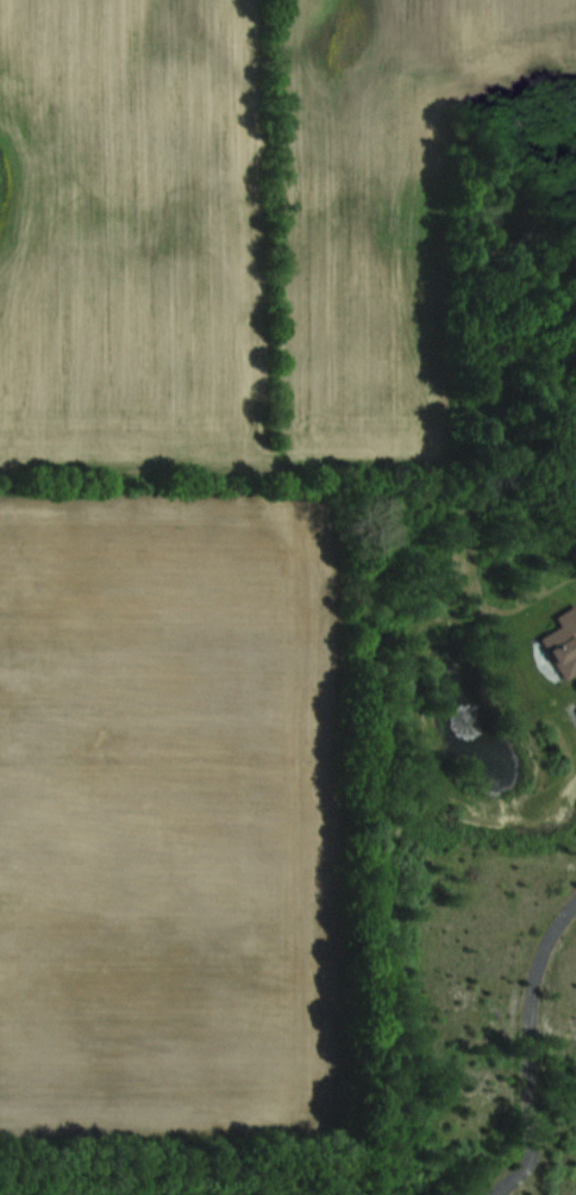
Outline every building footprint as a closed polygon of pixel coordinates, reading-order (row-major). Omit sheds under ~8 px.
[(554,615),(559,626),(539,636),(561,680),(575,672),(575,604),(554,615)]
